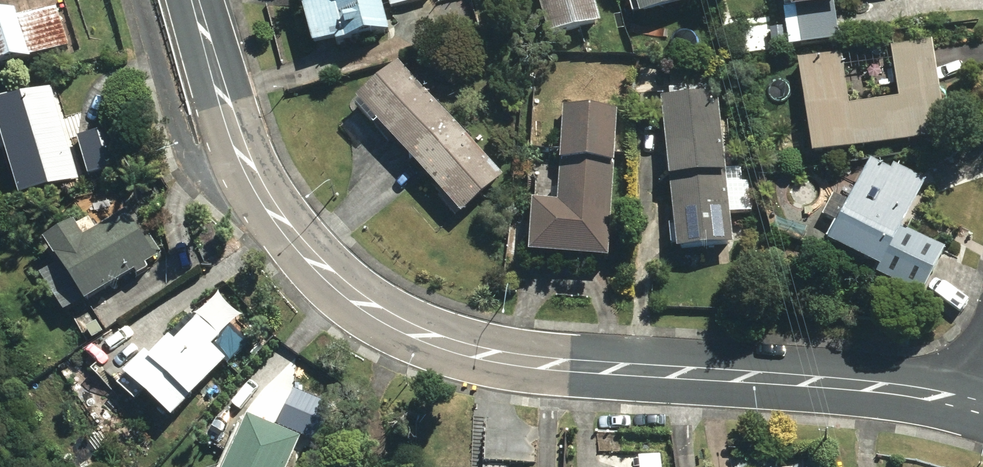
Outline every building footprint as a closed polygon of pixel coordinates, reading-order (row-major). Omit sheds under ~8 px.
[(297,57),(319,51),(320,54),(380,37),(370,0),(305,0),(309,13),(286,19),(297,57)] [(381,14),(423,3),(422,0),(378,0),(381,14)] [(533,47),(590,32),(582,0),(521,0),(533,47)] [(625,25),(681,12),(678,0),(618,0),(625,25)] [(782,55),(833,47),(826,3),(844,0),(774,0),(782,55)] [(34,58),(34,57),(71,45),(58,6),(20,19),(17,10),(0,15),(0,69),(34,58)] [(765,34),(767,51),(778,50),(776,32),(765,34)] [(788,67),(803,163),(926,145),(923,120),(935,118),(924,45),(884,51),(891,104),(839,113),(831,61),(788,67)] [(341,110),(448,224),(492,181),(383,69),(341,110)] [(25,196),(81,179),(53,89),(0,106),(0,111),(25,196)] [(657,104),(664,259),(720,256),(713,102),(657,104)] [(518,263),(593,270),(602,177),(604,177),(610,123),(557,118),(547,213),(523,211),(518,263)] [(82,137),(93,175),(130,165),(119,126),(82,137)] [(866,281),(910,303),(936,252),(893,230),(916,185),(867,161),(816,260),(864,285),(866,281)] [(50,241),(91,303),(165,254),(152,235),(147,238),(129,211),(89,238),(78,222),(50,241)] [(130,374),(177,417),(229,360),(215,348),(224,339),(201,319),(180,343),(174,338),(156,358),(149,353),(130,374)] [(305,438),(251,417),(232,466),(294,466),(305,438)]
